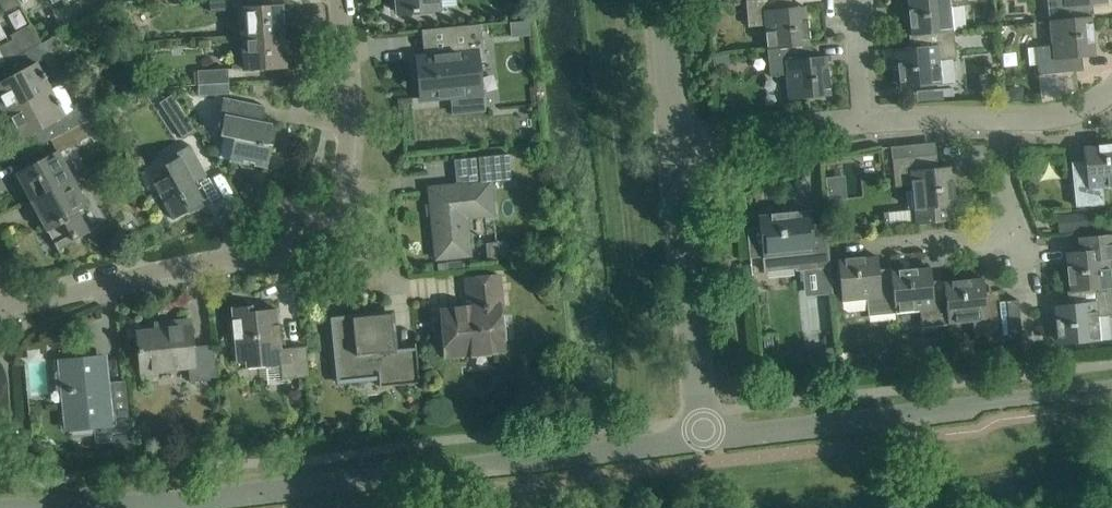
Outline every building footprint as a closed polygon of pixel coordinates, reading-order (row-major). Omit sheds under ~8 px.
[(17,0),(0,0),(0,6),(1,9),(2,10),(3,10),(4,11),(6,11),(19,4),(17,0)] [(210,12),(240,10),(240,8),(240,0),(209,0),(210,12)] [(396,12),(440,8),(440,0),(395,0),(396,12)] [(749,27),(765,25),(767,49),(805,45),(803,27),(807,26),(805,6),(785,8),(784,0),(746,0),(749,27)] [(953,31),(951,6),(967,5),(967,0),(908,0),(909,16),(914,16),(915,34),(953,31)] [(1050,21),(1087,17),(1086,5),(1106,2),(1106,0),(1048,0),(1050,21)] [(242,38),(282,35),(281,6),(240,8),(240,10),(242,38)] [(1087,17),(1050,21),(1052,45),(1036,47),(1038,75),(1076,71),(1075,58),(1095,55),(1093,35),(1089,36),(1087,17)] [(529,19),(509,21),(511,36),(530,34),(529,19)] [(416,57),(421,99),(481,93),(478,61),(484,60),(481,24),(442,28),(445,52),(426,54),(426,56),(416,57)] [(40,42),(33,28),(0,46),(0,64),(40,42)] [(953,31),(915,34),(917,47),(896,49),(898,69),(902,69),(904,88),(942,84),(939,59),(956,58),(953,31)] [(0,64),(0,69),(5,79),(0,81),(0,106),(3,112),(50,87),(37,62),(63,48),(56,34),(40,42),(0,64)] [(282,35),(242,38),(243,54),(231,55),(232,70),(244,69),(263,68),(284,67),(282,35)] [(806,58),(805,45),(767,49),(770,76),(786,75),(789,99),(826,95),(824,76),(829,76),(827,56),(806,58)] [(144,53),(133,53),(133,65),(145,65),(144,53)] [(709,59),(711,70),(728,67),(726,57),(709,59)] [(228,69),(197,71),(198,85),(216,84),(229,83),(228,69)] [(229,83),(216,84),(217,94),(230,93),(229,83)] [(50,87),(3,112),(19,141),(34,132),(41,145),(51,140),(84,122),(99,114),(91,100),(64,114),(50,87)] [(1016,89),(1010,89),(1011,101),(1023,100),(1022,94),(1016,89)] [(941,90),(914,91),(915,103),(942,101),(941,90)] [(265,106),(227,98),(223,97),(220,114),(224,115),(220,135),(239,139),(234,161),(267,168),(272,144),(267,143),(271,123),(262,121),(265,106)] [(185,115),(173,123),(184,139),(196,131),(185,115)] [(84,122),(51,140),(57,151),(16,173),(30,200),(72,178),(59,153),(91,135),(84,122)] [(891,147),(895,187),(911,185),(915,224),(936,222),(935,208),(951,206),(949,187),(953,187),(951,167),(931,169),(928,143),(891,147)] [(206,175),(196,155),(190,144),(177,152),(179,156),(165,163),(174,179),(156,188),(172,219),(190,209),(188,205),(202,198),(193,182),(206,175)] [(1104,149),(1104,145),(1084,147),(1086,167),(1072,169),(1076,206),(1105,203),(1103,188),(1111,187),(1111,148),(1104,149)] [(451,185),(429,188),(436,258),(458,256),(470,255),(466,212),(492,209),(493,214),(490,182),(511,180),(509,154),(478,157),(479,170),(481,181),(476,182),(477,183),(451,185)] [(830,194),(849,191),(847,174),(828,176),(830,194)] [(76,185),(72,178),(30,200),(57,249),(89,232),(77,210),(86,205),(76,185)] [(159,203),(153,193),(145,198),(150,208),(159,203)] [(762,246),(763,257),(764,271),(796,268),(796,270),(830,267),(826,230),(813,232),(811,210),(778,214),(778,218),(759,220),(760,227),(747,229),(750,259),(751,259),(750,247),(762,246)] [(1056,217),(1057,236),(1075,234),(1073,216),(1056,217)] [(1074,291),(1111,288),(1111,287),(1111,234),(1085,237),(1086,250),(1065,252),(1067,272),(1072,272),(1074,291)] [(895,313),(891,275),(879,277),(877,256),(857,258),(857,262),(838,264),(842,301),(867,299),(869,316),(895,313)] [(911,273),(891,275),(895,313),(920,311),(922,327),(948,324),(945,286),(932,288),(930,267),(910,269),(911,273)] [(499,275),(488,276),(466,279),(469,308),(442,311),(446,355),(503,349),(499,306),(502,306),(499,275)] [(963,284),(945,286),(948,324),(972,322),(974,338),(1002,335),(999,297),(985,298),(983,278),(963,280),(963,284)] [(1074,291),(1075,303),(1054,305),(1056,325),(1061,325),(1062,344),(1100,340),(1097,316),(1111,314),(1111,296),(1111,288),(1074,291)] [(309,377),(308,367),(306,346),(280,348),(276,308),(252,311),(251,306),(232,308),(237,361),(245,361),(246,368),(280,364),(282,380),(309,377)] [(419,383),(418,373),(416,352),(394,354),(391,317),(366,320),(365,316),(333,319),(338,378),(378,374),(380,387),(419,383)] [(217,380),(216,366),(213,344),(193,346),(191,325),(155,328),(155,330),(137,332),(141,372),(188,367),(190,382),(217,380)] [(937,362),(950,361),(949,348),(942,349),(936,356),(937,362)] [(87,357),(59,360),(65,425),(93,422),(95,440),(99,443),(131,440),(128,410),(110,412),(105,361),(88,363),(87,357)] [(309,379),(300,380),(300,390),(310,389),(309,379)]
